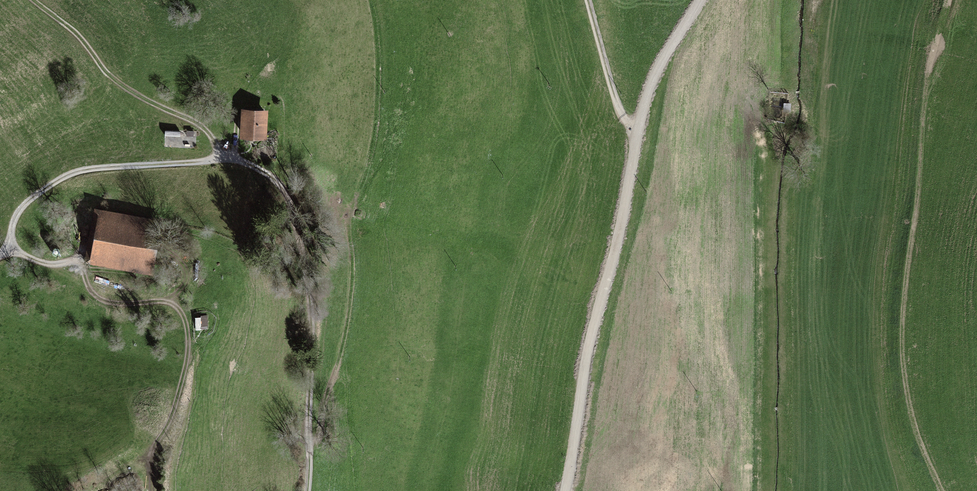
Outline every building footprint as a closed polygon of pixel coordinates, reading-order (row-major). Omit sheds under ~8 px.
[(263,118),(239,116),(238,143),(262,144),(263,118)] [(196,146),(197,136),(166,136),(165,145),(196,146)] [(158,228),(96,217),(87,266),(149,277),(158,228)] [(207,313),(195,314),(196,327),(208,327),(207,313)]
